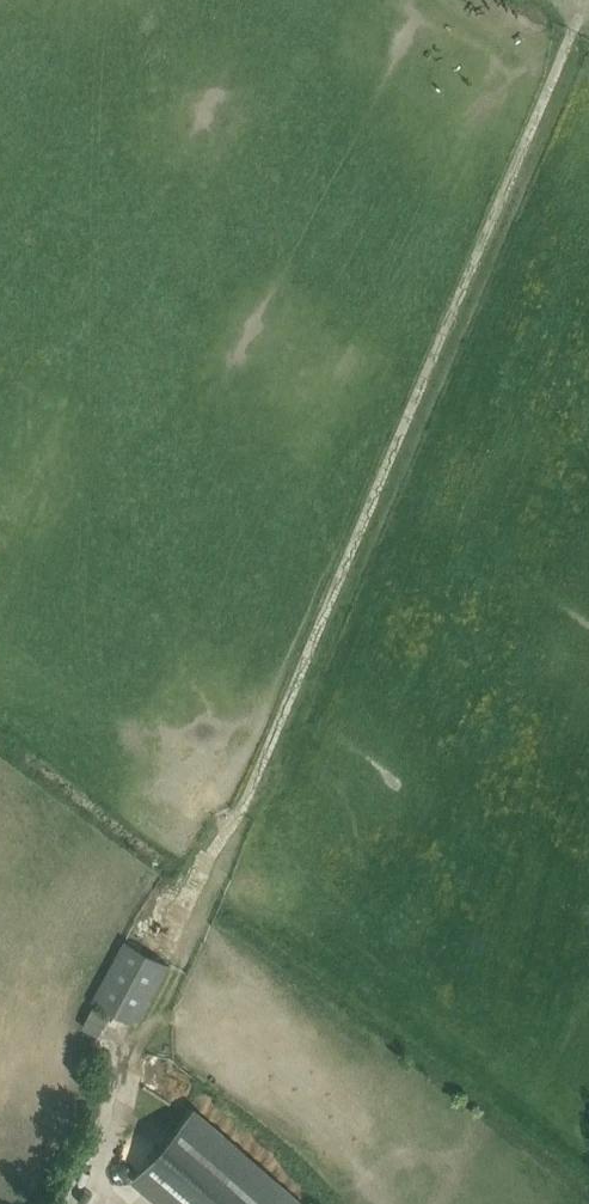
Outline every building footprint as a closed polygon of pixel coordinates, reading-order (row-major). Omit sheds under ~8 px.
[(169,965),(124,939),(91,1001),(138,1025),(169,965)] [(110,1013),(94,1004),(81,1028),(98,1036),(110,1013)] [(191,1111),(134,1176),(166,1203),(297,1203),(191,1111)]
